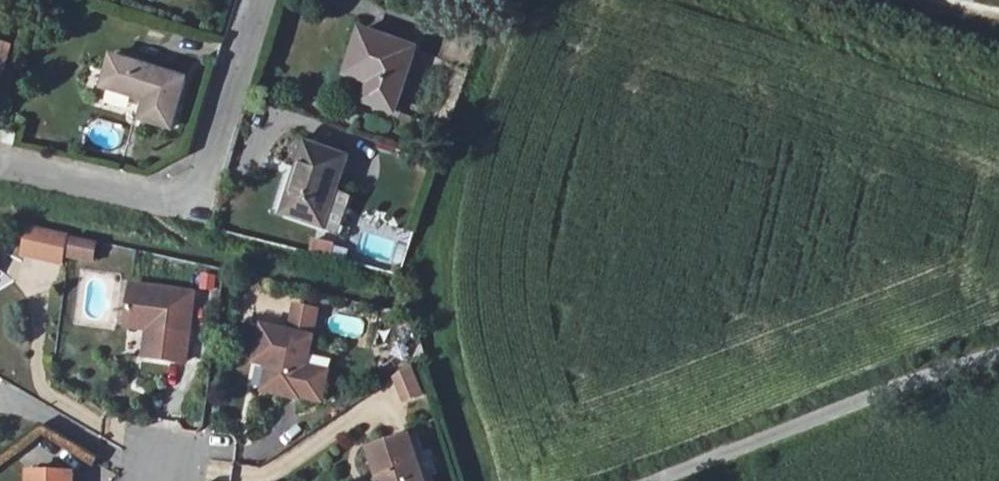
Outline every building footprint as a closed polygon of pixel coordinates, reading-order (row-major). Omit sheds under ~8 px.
[(400,111),(422,50),(370,30),(351,71),(375,82),(369,101),(400,111)] [(1,79),(11,45),(0,41),(0,79),(1,79)] [(174,130),(192,83),(118,58),(108,85),(150,102),(143,120),(174,130)] [(23,133),(10,129),(7,140),(19,144),(23,133)] [(328,223),(353,157),(311,141),(286,207),(328,223)] [(75,233),(34,226),(29,255),(70,262),(75,233)] [(95,263),(99,239),(79,234),(75,259),(95,263)] [(161,321),(156,358),(192,363),(202,291),(138,282),(134,316),(161,321)] [(148,357),(156,358),(161,321),(134,316),(132,326),(151,329),(148,357)] [(263,364),(278,367),(287,368),(281,391),(311,396),(323,332),(273,322),(263,364)] [(127,331),(127,354),(141,354),(140,331),(127,331)] [(389,373),(403,405),(424,396),(410,364),(389,373)] [(287,368),(278,367),(274,390),(281,391),(287,368)] [(416,428),(374,441),(386,480),(431,480),(416,428)] [(84,475),(35,471),(35,480),(84,480),(84,475)]
